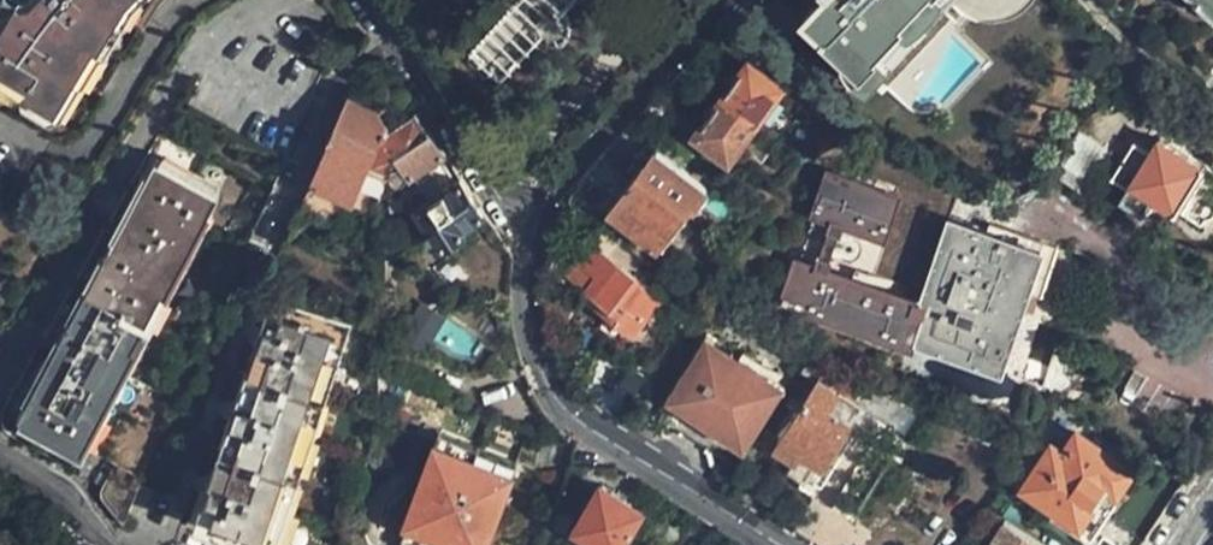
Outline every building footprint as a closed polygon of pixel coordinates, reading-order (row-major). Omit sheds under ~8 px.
[(38,127),(51,135),(55,137),(60,137),(63,136),(68,135),(73,133),(76,130),(80,127),(81,124),(133,28),(116,17),(128,0),(0,0),(0,102),(38,127)] [(573,0),(515,0),(469,49),(499,78),(573,0)] [(925,0),(866,0),(898,29),(900,26),(925,0)] [(910,35),(942,0),(925,0),(900,26),(910,35)] [(1212,59),(1212,9),(1186,38),(1211,61),(1212,59)] [(752,60),(725,95),(759,120),(776,96),(785,82),(752,60)] [(759,120),(725,95),(699,130),(734,155),(742,143),(759,120)] [(776,96),(759,120),(769,126),(786,102),(776,96)] [(372,217),(377,198),(393,154),(426,131),(411,109),(386,128),(375,109),(349,99),(310,192),(347,207),(372,217)] [(835,110),(825,123),(832,128),(842,116),(835,110)] [(769,126),(759,120),(742,143),(752,150),(769,126)] [(1107,146),(1081,130),(1062,161),(1087,178),(1107,146)] [(426,131),(393,154),(410,175),(414,172),(420,181),(405,191),(442,244),(462,233),(458,225),(480,212),(426,131)] [(1179,212),(1209,165),(1161,136),(1122,200),(1146,214),(1156,198),(1179,212)] [(659,148),(633,181),(684,216),(696,201),(698,203),(712,186),(659,148)] [(82,448),(218,195),(155,163),(19,414),(82,448)] [(1209,165),(1179,212),(1188,217),(1212,174),(1212,167),(1209,165)] [(899,194),(830,171),(820,203),(888,226),(899,194)] [(414,172),(410,175),(398,184),(403,192),(405,191),(420,181),(414,172)] [(684,216),(633,181),(609,209),(660,245),(684,216)] [(347,207),(310,192),(303,210),(339,224),(347,207)] [(888,226),(820,203),(817,212),(885,235),(888,226)] [(949,217),(949,216),(923,290),(921,297),(929,300),(917,334),(1002,363),(1026,297),(1042,248),(989,230),(949,217)] [(992,221),(989,230),(1042,248),(1026,297),(1041,302),(1060,245),(992,221)] [(600,305),(610,312),(632,326),(634,328),(662,290),(595,241),(580,258),(599,273),(588,286),(604,298),(600,305)] [(836,260),(805,250),(787,301),(818,311),(860,326),(857,335),(893,347),(905,343),(915,339),(917,334),(929,300),(921,297),(920,300),(833,270),(836,260)] [(923,290),(836,260),(833,270),(920,300),(921,297),(923,290)] [(349,539),(285,521),(348,320),(270,294),(197,523),(267,544),(347,544),(349,539)] [(860,326),(818,311),(815,321),(857,335),(860,326)] [(632,326),(610,312),(602,325),(624,338),(632,326)] [(734,468),(774,406),(698,357),(658,419),(734,468)] [(818,375),(834,385),(840,378),(823,367),(818,375)] [(824,463),(851,418),(832,406),(842,390),(834,385),(818,375),(774,443),(796,458),(802,450),(824,463)] [(832,406),(851,418),(861,403),(842,390),(832,406)] [(517,457),(438,429),(434,440),(512,470),(517,457)] [(1116,489),(1131,465),(1077,430),(1064,449),(1052,442),(1050,442),(1024,486),(1077,520),(1102,481),(1116,489)] [(434,440),(406,518),(480,544),(485,544),(512,470),(434,440)] [(104,507),(125,533),(147,480),(118,464),(106,487),(104,507)] [(639,506),(599,481),(572,522),(608,544),(615,544),(639,506)] [(406,518),(385,511),(380,525),(402,533),(406,518)] [(406,518),(402,533),(399,544),(480,544),(406,518)] [(1005,522),(990,544),(1040,544),(1005,522)]
